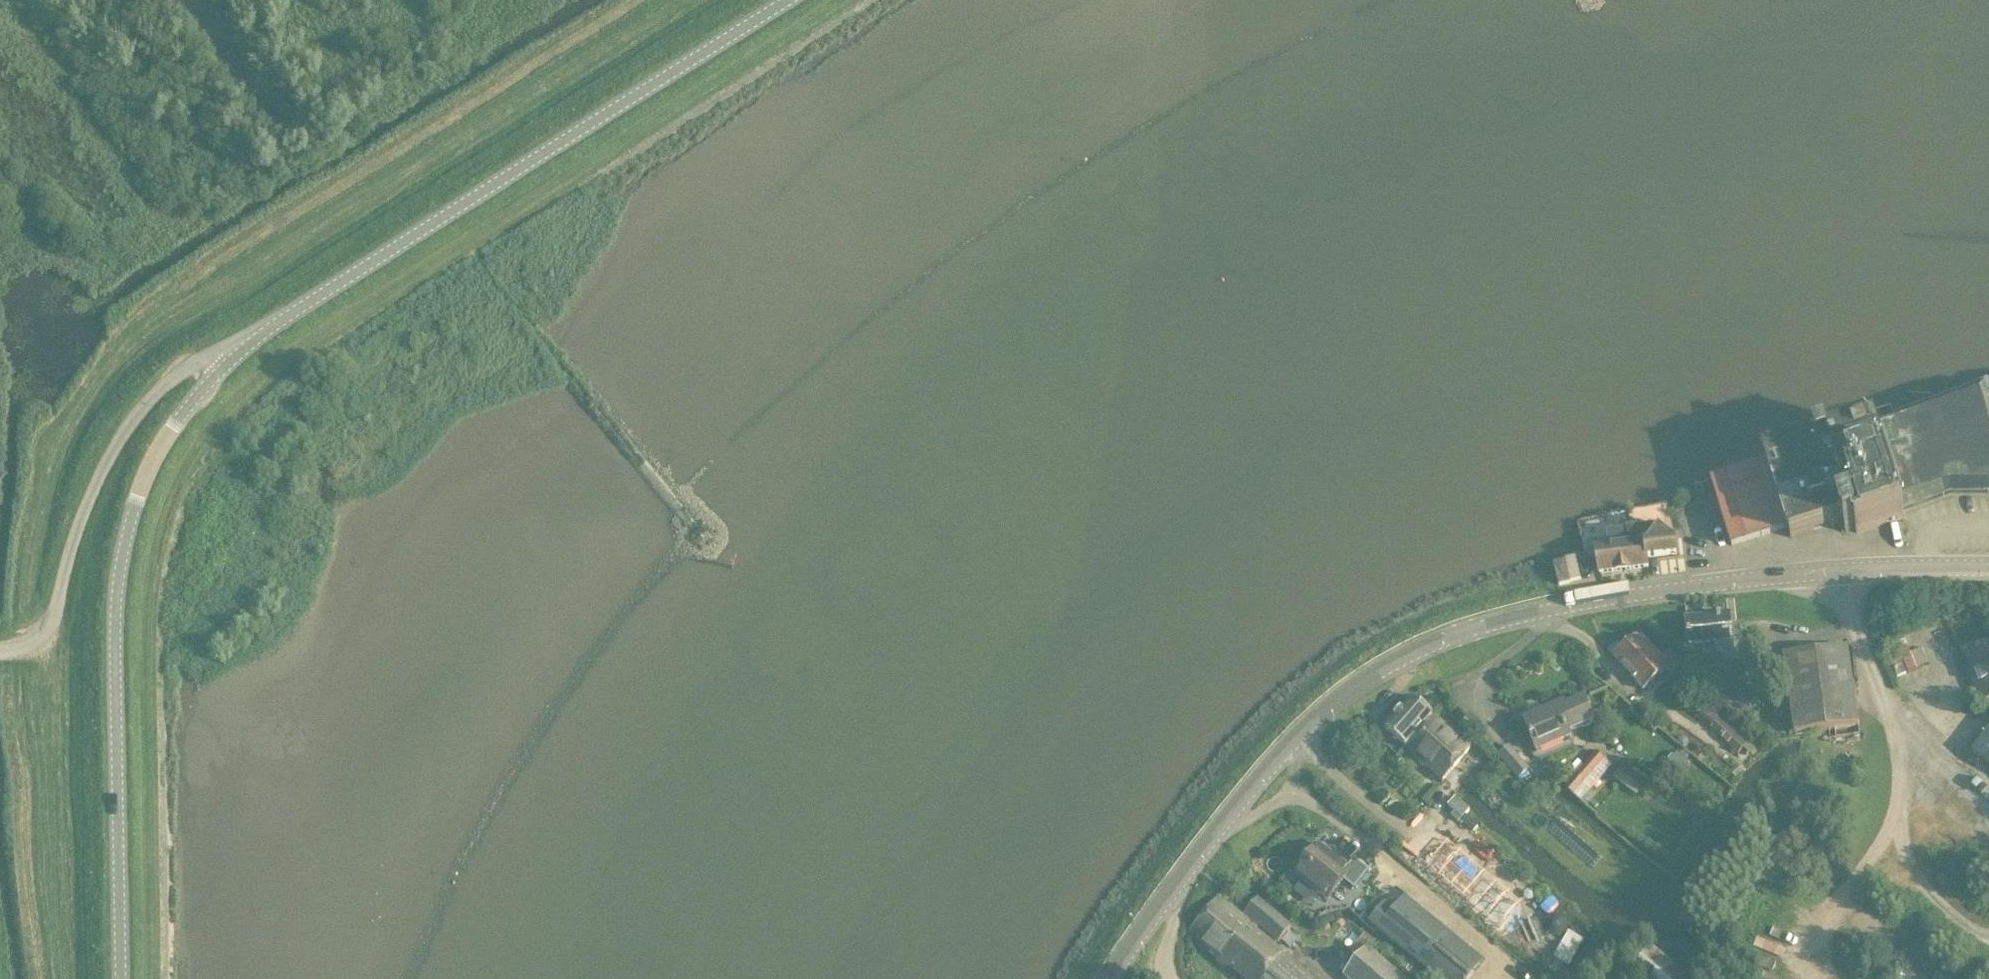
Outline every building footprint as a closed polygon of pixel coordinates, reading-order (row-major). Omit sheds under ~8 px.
[(1712,484),(1725,522),(1733,547),(1788,529),(1792,539),(1843,522),(1846,533),(1856,530),(1857,534),(1904,519),(1902,512),(1949,495),(1988,495),(1988,385),(1988,383),(1765,458),(1768,466),(1712,484)] [(1650,527),(1627,530),(1629,546),(1645,544),(1648,559),(1676,555),(1674,541),(1673,537),(1658,526),(1650,527)] [(1608,547),(1596,548),(1596,554),(1599,573),(1601,573),(1648,567),(1648,559),(1645,544),(1629,546),(1627,530),(1606,533),(1608,547)] [(1554,566),(1557,576),(1560,588),(1572,584),(1572,583),(1582,580),(1577,559),(1565,562),(1566,563),(1554,566)] [(1900,614),(1878,620),(1885,646),(1907,641),(1900,614)] [(1717,652),(1733,651),(1729,615),(1686,620),(1689,649),(1717,647),(1717,652)] [(1644,690),(1669,667),(1640,633),(1622,648),(1618,643),(1609,650),(1644,690)] [(1966,655),(1973,671),(1976,670),(1982,685),(1976,687),(1983,703),(1986,701),(1988,708),(1988,646),(1966,655)] [(1796,735),(1829,730),(1831,739),(1860,735),(1858,726),(1859,726),(1848,647),(1783,656),(1796,735)] [(1889,654),(1897,677),(1907,673),(1899,650),(1889,654)] [(1786,677),(1783,656),(1772,658),(1775,678),(1786,677)] [(1386,730),(1406,747),(1434,715),(1414,698),(1386,730)] [(1569,732),(1594,722),(1584,699),(1549,714),(1547,709),(1524,719),(1538,752),(1572,737),(1569,732)] [(1751,742),(1723,714),(1710,728),(1739,754),(1751,742)] [(1470,749),(1434,715),(1406,747),(1443,781),(1470,749)] [(1988,764),(1988,732),(1973,753),(1988,764)] [(1510,747),(1500,756),(1519,779),(1530,769),(1510,747)] [(1596,752),(1565,788),(1582,803),(1613,766),(1596,752)] [(1623,765),(1612,779),(1637,797),(1647,782),(1623,765)] [(1449,806),(1463,817),(1469,809),(1456,798),(1449,806)] [(1326,899),(1352,866),(1333,851),(1331,854),(1320,845),(1296,875),(1326,899)] [(1521,904),(1472,862),(1452,886),(1500,928),(1521,904)] [(1483,960),(1406,897),(1395,911),(1385,903),(1369,922),(1439,978),(1468,978),(1483,960)] [(1245,978),(1264,978),(1285,955),(1255,930),(1258,927),(1278,944),(1292,928),(1258,900),(1242,918),(1218,898),(1189,932),(1245,978)] [(1348,978),(1403,978),(1370,950),(1375,944),(1365,935),(1351,952),(1360,960),(1345,977),(1348,978)] [(1652,947),(1631,972),(1639,978),(1690,978),(1652,947)] [(1288,978),(1313,978),(1299,966),(1288,978)]
